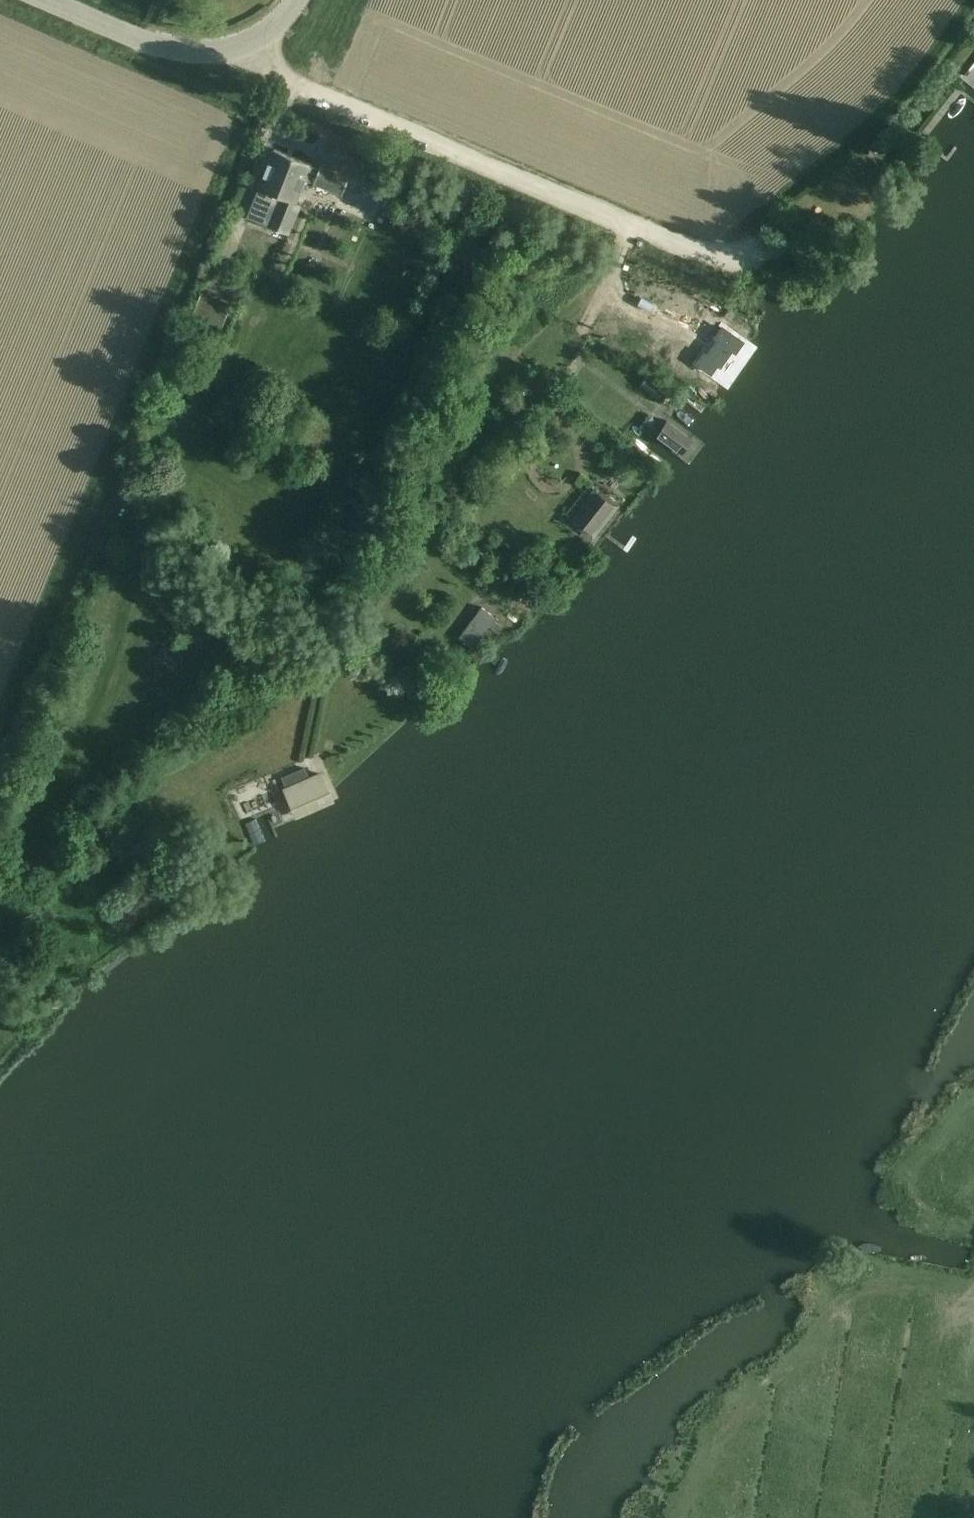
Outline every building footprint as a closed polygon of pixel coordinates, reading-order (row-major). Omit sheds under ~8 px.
[(961,73),(973,83),(973,57),(961,73)] [(879,150),(886,144),(874,133),(868,140),(879,150)] [(319,167),(311,164),(311,163),(273,148),(258,187),(278,194),(266,225),(289,234),(301,203),(296,201),(305,179),(342,193),(349,177),(320,165),(319,167)] [(221,326),(231,302),(201,290),(191,314),(221,326)] [(710,353),(705,361),(718,370),(723,362),(727,365),(738,347),(742,349),(748,340),(728,326),(722,337),(726,339),(714,355),(710,353)] [(648,374),(640,385),(647,391),(655,380),(648,374)] [(667,419),(656,433),(668,443),(681,453),(690,441),(692,439),(667,419)] [(597,492),(576,519),(591,530),(611,504),(597,492)] [(495,631),(500,624),(492,618),(493,616),(479,606),(456,636),(471,647),(487,625),(495,631)] [(304,766),(281,776),(285,786),(282,787),(291,807),(330,790),(321,770),(309,776),(304,766)]
